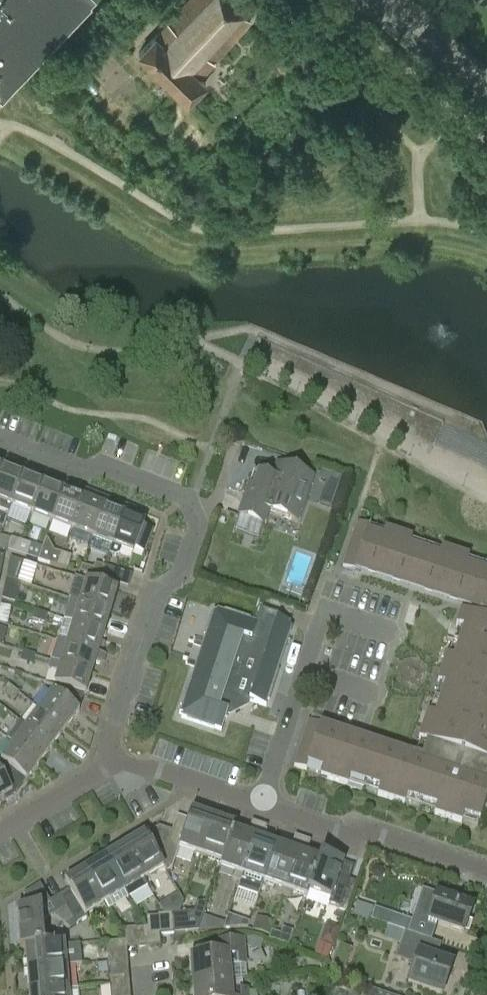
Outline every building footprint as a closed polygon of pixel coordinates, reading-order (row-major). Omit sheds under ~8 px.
[(0,88),(86,0),(0,0),(0,88)] [(252,18),(233,0),(189,0),(140,50),(190,99),(207,82),(201,75),(252,18)] [(0,476),(0,510),(8,514),(12,505),(23,475),(13,471),(16,463),(6,459),(0,476)] [(298,522),(314,478),(279,466),(274,479),(254,473),(238,518),(263,527),(268,512),(298,522)] [(320,481),(327,484),(319,505),(332,510),(342,480),(323,473),(320,481)] [(23,475),(12,505),(32,513),(44,483),(23,475)] [(44,483),(32,513),(53,521),(64,491),(44,483)] [(64,491),(53,521),(73,529),(84,499),(64,491)] [(73,529),(92,536),(93,537),(107,499),(87,491),(84,499),(73,529)] [(93,544),(95,538),(113,544),(128,507),(107,499),(93,537),(92,536),(79,572),(84,574),(95,544),(93,544)] [(137,511),(128,507),(113,544),(113,545),(109,554),(115,556),(119,554),(122,548),(134,553),(135,549),(144,553),(153,530),(144,526),(145,523),(134,518),(137,511)] [(467,565),(469,557),(442,548),(440,556),(410,546),(412,538),(385,530),(383,538),(368,533),(370,527),(358,523),(343,567),(462,608),(455,627),(463,630),(453,659),(445,657),(436,684),(444,686),(434,716),(426,714),(417,741),(424,743),(419,758),(412,755),(411,757),(308,721),(293,766),(306,770),(308,763),(322,768),(319,776),(347,785),(349,777),(379,787),(377,795),(404,804),(406,796),(436,806),(434,813),(461,822),(464,815),(479,820),(486,797),(486,571),(467,565)] [(17,552),(21,540),(12,538),(8,550),(17,552)] [(21,540),(17,552),(26,555),(30,543),(21,540)] [(50,563),(60,566),(63,553),(54,551),(50,563)] [(71,556),(63,553),(60,566),(67,568),(71,556)] [(18,581),(24,562),(10,559),(6,578),(18,581)] [(92,576),(100,579),(104,566),(96,564),(92,576)] [(131,575),(104,566),(100,579),(128,587),(131,575)] [(68,598),(110,611),(117,590),(75,577),(68,598)] [(2,600),(14,604),(18,591),(4,587),(2,600)] [(64,619),(104,631),(110,611),(68,598),(68,599),(70,599),(64,619)] [(206,644),(199,667),(194,667),(177,716),(220,731),(227,710),(229,711),(239,707),(241,698),(265,707),(292,628),(290,627),(291,624),(276,620),(276,622),(268,620),(266,626),(217,610),(216,613),(213,612),(203,643),(206,644)] [(48,614),(36,611),(33,619),(45,623),(48,614)] [(67,643),(97,652),(104,631),(64,619),(63,619),(74,623),(67,643)] [(97,653),(97,652),(67,643),(57,640),(51,660),(91,673),(94,662),(102,665),(105,655),(97,653)] [(33,664),(35,655),(23,651),(20,660),(33,664)] [(91,673),(51,660),(48,670),(58,673),(54,685),(56,685),(84,694),(85,694),(91,673)] [(1,687),(4,690),(3,692),(13,700),(19,693),(8,685),(5,682),(1,687)] [(56,685),(54,692),(53,691),(40,709),(66,728),(79,711),(78,710),(84,694),(56,685)] [(27,726),(52,745),(66,728),(40,709),(27,726)] [(14,743),(40,762),(52,745),(27,726),(14,743)] [(40,762),(14,743),(0,760),(1,761),(26,780),(40,762)] [(4,796),(9,804),(26,780),(1,761),(0,762),(0,798),(4,796)] [(164,855),(174,870),(176,869),(175,859),(179,847),(200,855),(213,818),(191,811),(183,835),(172,831),(164,855)] [(213,818),(200,855),(221,862),(219,867),(221,867),(235,826),(213,818)] [(260,824),(252,821),(247,835),(235,831),(236,826),(235,826),(221,867),(234,872),(231,879),(240,882),(260,824)] [(264,882),(277,845),(263,840),(267,826),(260,824),(240,882),(247,884),(250,877),(264,882)] [(124,846),(143,880),(162,868),(167,875),(174,870),(164,855),(172,831),(159,827),(145,835),(144,834),(124,846)] [(303,839),(295,836),(290,850),(277,845),(264,882),(277,887),(274,894),(283,897),(303,839)] [(306,897),(321,855),(320,855),(319,859),(306,855),(310,841),(303,839),(283,897),(290,899),(292,892),(306,897)] [(104,858),(124,891),(143,880),(124,846),(104,858)] [(321,855),(306,897),(308,897),(309,893),(330,900),(329,904),(340,908),(349,880),(338,876),(343,863),(321,855)] [(84,870),(104,903),(124,891),(104,858),(84,870)] [(70,890),(85,915),(104,903),(84,870),(64,882),(69,891),(70,890)] [(85,915),(70,890),(69,891),(50,902),(40,886),(23,895),(25,908),(17,909),(20,948),(64,945),(63,943),(44,944),(42,920),(65,906),(77,925),(87,919),(85,915)] [(472,906),(437,894),(426,890),(417,916),(463,932),(472,906)] [(358,903),(354,914),(370,919),(374,908),(358,903)] [(390,912),(375,907),(370,920),(385,925),(390,912)] [(187,932),(196,932),(194,912),(185,913),(187,932)] [(412,934),(417,921),(392,912),(387,926),(405,932),(412,934)] [(226,922),(204,915),(199,930),(224,928),(226,922)] [(242,927),(245,921),(228,915),(226,922),(224,928),(223,929),(242,927)] [(147,933),(159,932),(158,916),(145,918),(147,933)] [(259,917),(255,930),(270,935),(271,931),(274,922),(259,917)] [(292,931),(282,928),(280,934),(277,943),(288,946),(292,931)] [(159,932),(147,933),(148,948),(161,947),(159,932)] [(412,934),(405,932),(396,958),(415,964),(408,983),(442,994),(452,965),(426,956),(431,941),(412,934)] [(212,940),(214,957),(191,959),(193,983),(229,979),(227,964),(237,963),(237,966),(247,965),(245,938),(212,940)] [(252,938),(250,946),(259,949),(262,940),(252,938)] [(106,951),(127,949),(126,941),(105,943),(106,951)] [(329,959),(333,948),(320,943),(316,955),(329,959)] [(64,945),(20,948),(20,949),(25,949),(26,970),(65,966),(65,965),(81,964),(80,944),(64,945)] [(335,956),(330,968),(342,972),(346,961),(335,956)] [(108,971),(129,968),(128,960),(107,962),(108,971)] [(65,966),(26,970),(28,993),(67,989),(65,966)] [(249,988),(229,990),(229,979),(193,983),(194,994),(249,994),(249,988)] [(110,993),(131,991),(130,983),(109,986),(110,993)]
